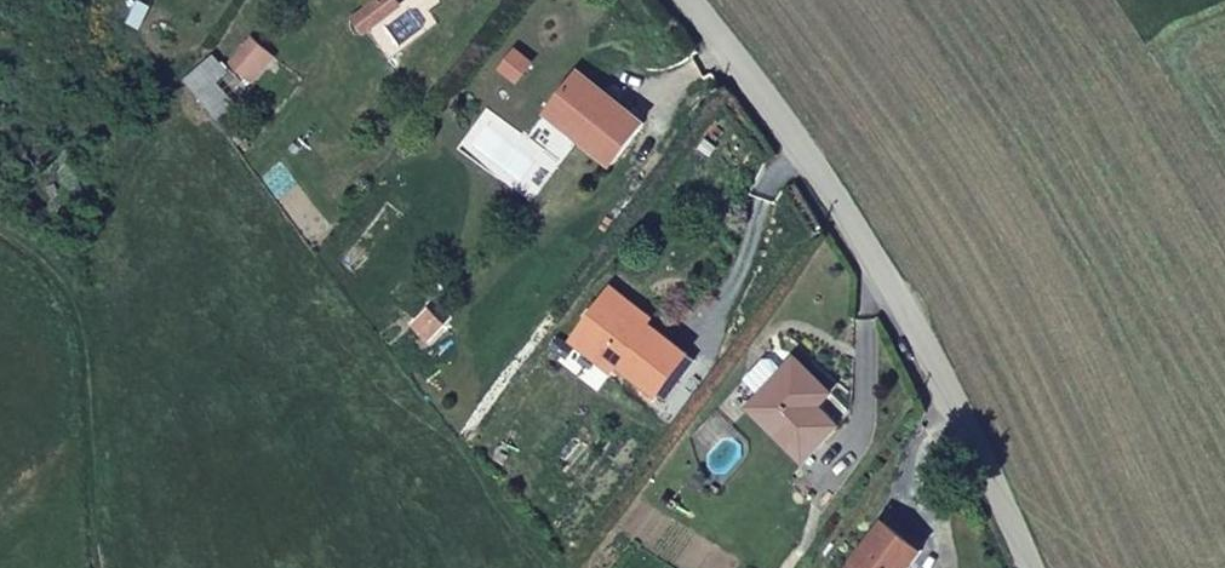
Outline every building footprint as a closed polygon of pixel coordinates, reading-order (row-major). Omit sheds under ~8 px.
[(355,10),(366,23),(379,12),(370,0),(368,0),(355,10)] [(379,12),(395,0),(370,0),(379,12)] [(255,53),(273,26),(257,16),(239,43),(255,53)] [(562,101),(588,64),(580,58),(554,94),(562,101)] [(616,155),(649,111),(588,64),(562,101),(589,122),(582,129),(616,155)] [(556,110),(562,101),(554,94),(547,103),(556,110)] [(556,110),(582,129),(589,122),(562,101),(556,110)] [(661,309),(620,278),(610,292),(651,324),(656,315),(661,309)] [(651,324),(610,292),(579,332),(619,364),(623,359),(661,386),(693,342),(656,315),(651,324)] [(756,392),(809,450),(848,415),(783,344),(773,345),(753,364),(768,380),(756,392)] [(888,510),(845,567),(904,567),(926,537),(888,510)]
